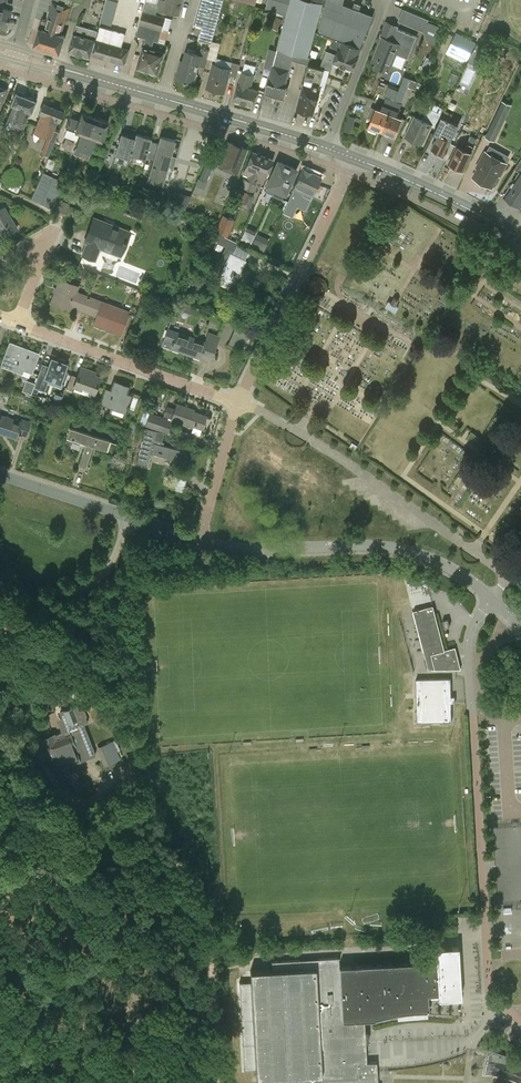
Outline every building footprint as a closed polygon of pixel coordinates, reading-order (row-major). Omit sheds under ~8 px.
[(5,28),(11,9),(11,10),(12,4),(6,2),(7,0),(0,0),(0,27),(5,28)] [(39,27),(34,45),(60,53),(65,35),(62,34),(71,6),(70,6),(72,0),(53,0),(46,20),(42,19),(39,27)] [(141,0),(146,2),(156,5),(154,13),(166,16),(167,11),(180,14),(182,0),(141,0)] [(194,24),(202,26),(198,40),(211,44),(224,0),(200,0),(194,24)] [(268,82),(265,92),(285,98),(288,88),(286,87),(293,60),(308,64),(310,58),(308,57),(323,3),(324,0),(290,0),(277,48),(268,82)] [(286,13),(288,0),(269,0),(267,9),(286,13)] [(354,7),(343,3),(344,0),(326,0),(318,32),(342,40),(337,54),(326,50),(321,65),(332,69),(334,62),(353,69),(358,55),(361,47),(358,46),(360,39),(363,40),(373,15),(354,7)] [(143,10),(144,10),(136,35),(145,38),(154,40),(159,41),(166,16),(154,13),(156,5),(146,2),(143,10)] [(425,18),(405,9),(402,16),(413,21),(415,16),(424,20),(425,18)] [(380,36),(382,36),(372,60),(377,62),(375,66),(385,70),(387,66),(391,67),(398,49),(409,54),(415,37),(404,32),(400,43),(393,41),(399,25),(386,20),(380,36)] [(77,24),(74,33),(69,51),(90,57),(91,54),(95,39),(98,30),(77,24)] [(96,40),(95,39),(91,54),(125,64),(129,49),(121,47),(125,33),(100,26),(96,40)] [(447,52),(466,62),(475,42),(457,33),(447,52)] [(145,38),(143,46),(137,67),(151,72),(151,73),(155,74),(156,73),(158,74),(164,52),(152,49),(154,40),(145,38)] [(477,43),(463,83),(472,86),(486,46),(477,43)] [(202,48),(200,55),(186,51),(181,67),(179,66),(176,79),(193,83),(197,70),(196,70),(198,64),(205,66),(206,61),(212,63),(213,58),(208,56),(210,50),(202,48)] [(232,62),(231,68),(213,63),(206,87),(224,92),(229,75),(237,76),(240,64),(232,62)] [(308,64),(303,83),(297,104),(298,105),(297,109),(314,113),(321,88),(320,88),(325,68),(308,64)] [(242,71),(238,85),(234,99),(254,105),(258,90),(251,88),(255,74),(242,71)] [(398,90),(382,130),(386,132),(385,135),(394,138),(395,135),(402,118),(397,116),(402,103),(408,87),(420,91),(422,83),(410,78),(404,76),(398,90)] [(376,108),(369,125),(368,128),(377,132),(378,129),(382,130),(398,90),(389,86),(385,97),(386,97),(381,110),(376,108)] [(5,123),(4,127),(6,131),(9,132),(11,126),(18,106),(21,107),(25,97),(24,96),(25,95),(24,93),(18,90),(17,92),(16,94),(15,93),(11,103),(12,104),(5,123)] [(11,126),(12,126),(7,138),(17,142),(30,110),(31,111),(35,101),(33,100),(32,98),(31,97),(28,97),(26,97),(25,97),(21,107),(18,106),(11,126)] [(495,141),(512,105),(503,100),(485,137),(495,141)] [(431,102),(423,119),(415,115),(405,136),(422,145),(433,124),(434,125),(442,108),(431,102)] [(59,132),(54,130),(58,121),(59,121),(63,111),(43,104),(39,113),(41,114),(34,132),(48,138),(41,154),(48,157),(59,132)] [(438,136),(437,136),(432,148),(438,151),(436,154),(443,157),(450,142),(459,124),(450,120),(453,114),(445,110),(434,134),(438,136)] [(81,111),(78,120),(69,116),(65,127),(80,133),(73,153),(80,156),(95,116),(81,111)] [(349,114),(345,129),(352,132),(356,116),(349,114)] [(95,116),(80,156),(88,158),(95,138),(101,140),(102,138),(104,138),(106,134),(104,132),(108,121),(95,116)] [(131,154),(135,138),(121,134),(115,154),(130,158),(131,154)] [(136,134),(135,138),(131,154),(145,158),(145,157),(153,159),(158,143),(150,140),(151,138),(136,134)] [(160,136),(158,143),(153,159),(148,179),(162,184),(175,140),(160,136)] [(471,136),(465,149),(457,146),(450,161),(464,168),(472,153),(471,152),(477,138),(471,136)] [(227,141),(218,165),(237,173),(247,149),(227,141)] [(508,162),(506,161),(509,156),(500,150),(497,156),(486,150),(480,162),(481,163),(474,176),(492,186),(500,173),(501,174),(508,162)] [(252,151),(245,167),(243,174),(247,176),(246,179),(244,178),(240,186),(251,190),(252,186),(247,184),(250,176),(253,177),(262,155),(252,151)] [(273,159),(262,155),(253,177),(250,176),(247,184),(252,186),(251,190),(253,191),(258,180),(263,182),(266,175),(273,159)] [(208,177),(215,161),(207,158),(199,179),(210,183),(212,178),(208,177)] [(279,186),(288,165),(278,161),(266,185),(267,186),(265,191),(273,195),(278,186),(279,186)] [(296,169),(288,165),(279,186),(278,186),(273,195),(268,207),(272,208),(277,196),(282,199),(284,194),(285,194),(296,169)] [(292,190),(288,201),(263,254),(292,267),(317,215),(306,209),(298,206),(303,195),(310,199),(321,176),(302,168),(292,190)] [(520,172),(505,195),(520,206),(520,170),(520,172)] [(55,207),(63,189),(55,186),(59,177),(44,171),(32,197),(55,207)] [(17,193),(21,184),(7,177),(3,187),(17,193)] [(168,191),(167,194),(146,188),(142,199),(163,205),(163,208),(186,215),(192,196),(175,191),(175,193),(168,191)] [(241,202),(245,191),(240,189),(235,200),(241,202)] [(254,195),(245,191),(241,202),(249,206),(254,195)] [(69,203),(59,199),(53,211),(65,216),(65,214),(74,218),(78,209),(68,205),(69,203)] [(0,210),(0,232),(3,237),(17,229),(4,207),(0,210)] [(215,231),(227,236),(235,219),(222,214),(215,231)] [(84,241),(86,242),(81,255),(95,261),(100,248),(120,255),(129,232),(93,218),(84,241)] [(246,226),(239,241),(250,245),(256,231),(246,226)] [(238,242),(218,233),(215,241),(234,250),(238,242)] [(269,239),(257,233),(251,245),(263,251),(269,239)] [(246,260),(230,253),(218,278),(234,285),(246,260)] [(85,294),(77,291),(78,286),(59,279),(51,302),(70,309),(70,307),(78,310),(85,294)] [(102,300),(85,294),(78,310),(96,317),(93,324),(120,334),(129,312),(102,301),(102,300)] [(386,306),(396,312),(399,306),(397,305),(399,300),(394,297),(391,302),(389,300),(386,306)] [(242,350),(250,333),(235,326),(228,344),(242,350)] [(208,331),(205,342),(167,329),(161,344),(200,359),(202,353),(213,357),(220,336),(208,331)] [(32,372),(39,353),(10,342),(1,365),(22,373),(23,369),(32,372)] [(35,383),(32,391),(37,393),(39,389),(44,390),(49,378),(59,381),(59,382),(63,383),(68,371),(64,370),(66,364),(65,363),(66,362),(65,360),(60,358),(59,359),(58,361),(51,358),(49,365),(42,363),(35,383)] [(81,366),(73,386),(67,384),(66,387),(73,390),(74,386),(81,388),(81,387),(89,390),(89,392),(93,393),(100,376),(88,372),(89,369),(81,366)] [(32,391),(35,383),(26,380),(22,390),(31,394),(32,391)] [(105,388),(99,403),(126,412),(132,395),(123,392),(126,385),(114,381),(110,390),(105,388)] [(101,419),(105,409),(101,407),(103,404),(99,403),(94,416),(101,419)] [(177,404),(175,408),(167,405),(164,416),(168,417),(168,419),(149,413),(147,412),(148,408),(144,407),(139,423),(169,433),(173,420),(193,427),(194,425),(202,428),(206,416),(193,411),(194,410),(177,404)] [(21,421),(0,415),(0,433),(16,438),(18,433),(27,436),(32,421),(22,418),(21,421)] [(86,468),(93,447),(107,451),(110,441),(69,427),(66,438),(85,444),(78,465),(86,468)] [(186,451),(163,445),(164,441),(161,441),(163,432),(145,428),(137,463),(148,465),(151,453),(184,462),(186,451)] [(187,474),(175,471),(171,484),(174,484),(172,490),(183,492),(187,474)] [(460,669),(455,648),(445,650),(433,605),(414,610),(429,669),(432,668),(433,669),(460,669)] [(455,703),(455,696),(451,696),(451,678),(416,679),(417,722),(452,721),(451,703),(455,703)] [(53,736),(52,735),(41,740),(54,771),(95,755),(83,724),(87,722),(84,716),(85,715),(82,710),(78,711),(75,705),(59,712),(63,722),(59,724),(62,732),(53,736)] [(101,746),(106,756),(108,763),(119,758),(117,751),(116,751),(115,751),(111,742),(101,746)] [(405,962),(361,964),(364,1019),(375,1019),(375,1017),(384,1015),(397,1012),(398,1019),(427,1017),(427,1010),(428,1010),(427,999),(461,997),(458,946),(436,948),(436,960),(409,962),(405,962)] [(251,981),(239,982),(244,1069),(256,1069),(256,1079),(287,1077),(325,1075),(324,1064),(367,1062),(366,1042),(368,1042),(368,1031),(365,1031),(364,1019),(361,964),(355,965),(349,965),(339,966),(339,958),(340,958),(340,957),(271,961),(271,962),(272,970),(250,971),(251,981)] [(483,1074),(490,1074),(495,1075),(505,1077),(510,1079),(515,1080),(520,1082),(520,1081),(520,1063),(520,1062),(510,1057),(500,1053),(493,1050),(488,1049),(483,1074)] [(287,1077),(288,1082),(378,1082),(376,1061),(367,1062),(324,1064),(325,1075),(287,1077)]
